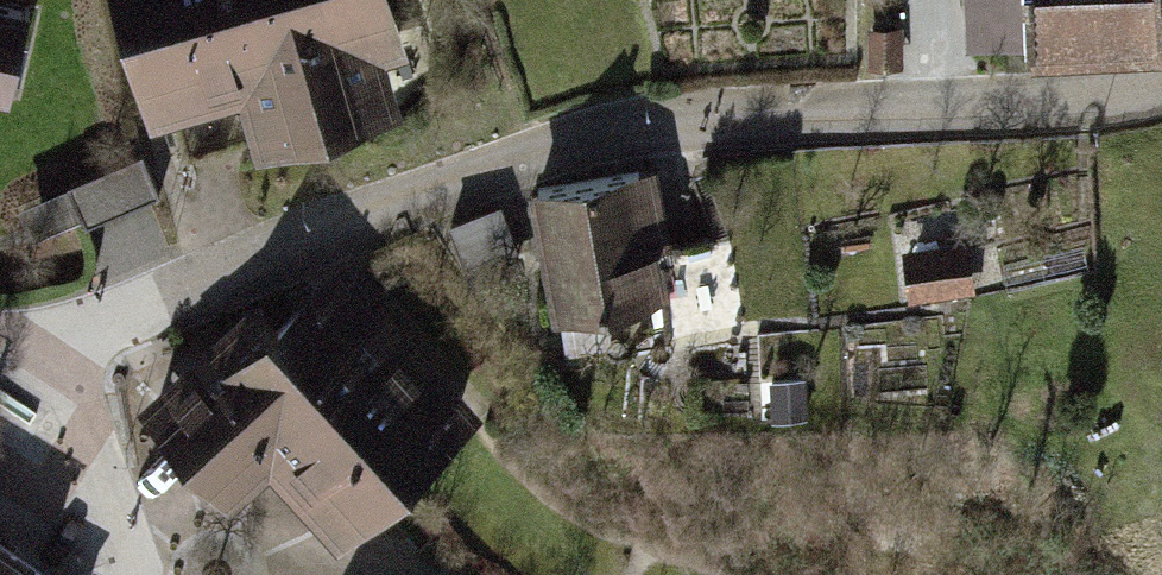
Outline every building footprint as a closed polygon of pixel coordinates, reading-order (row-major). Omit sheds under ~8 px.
[(152,134),(246,107),(262,163),(406,122),(390,64),(417,56),(400,0),(113,0),(152,134)] [(1033,0),(968,0),(970,54),(1035,51),(1033,0)] [(1035,51),(1036,70),(1057,69),(1161,64),(1161,0),(1033,0),(1035,51)] [(11,109),(32,16),(0,9),(0,106),(11,109)] [(906,31),(871,31),(871,70),(906,70),(906,31)] [(144,157),(71,189),(89,229),(161,197),(144,157)] [(645,161),(520,180),(540,316),(665,297),(645,161)] [(957,241),(895,249),(902,302),(965,293),(957,241)] [(254,288),(131,396),(221,497),(261,462),(332,541),(481,409),(399,316),(333,242),(266,302),(254,288)] [(0,551),(0,574),(39,574),(0,551)]
